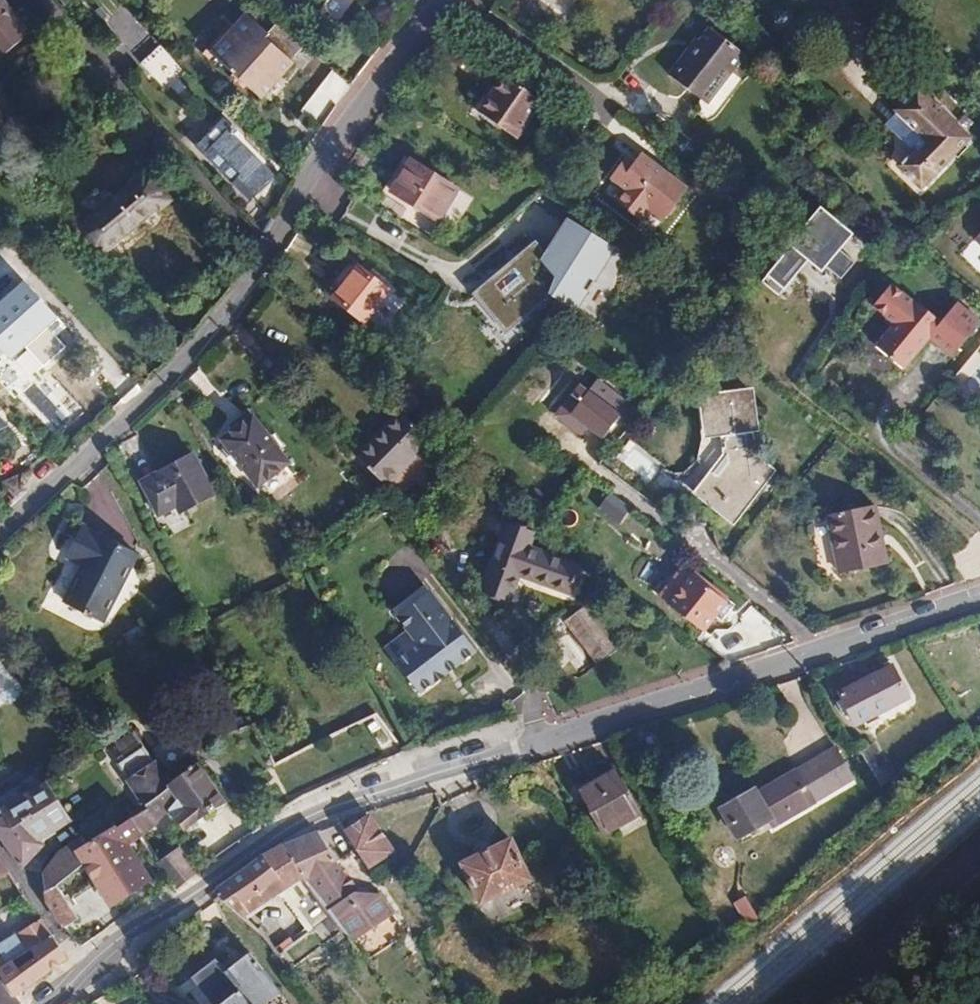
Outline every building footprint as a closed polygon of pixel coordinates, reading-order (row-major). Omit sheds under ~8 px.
[(30,33),(3,0),(0,0),(0,57),(30,33)] [(307,47),(277,21),(264,34),(248,19),(212,56),(261,103),(294,67),(292,65),(307,47)] [(750,55),(711,24),(672,73),(711,104),(750,55)] [(172,93),(189,76),(165,51),(148,68),(172,93)] [(317,120),(348,83),(334,71),(302,108),(317,120)] [(490,101),(479,116),(511,140),(537,104),(504,82),(490,101)] [(904,149),(891,165),(914,185),(959,134),(905,87),(886,109),(889,111),(877,124),(904,149)] [(471,111),(479,116),(490,101),(482,95),(471,111)] [(225,131),(233,138),(236,136),(223,123),(201,144),(234,179),(241,173),(212,144),(225,131)] [(254,160),(233,138),(225,131),(212,144),(241,173),(254,160)] [(695,187),(647,153),(639,163),(630,156),(615,178),(632,190),(626,199),(667,228),(695,187)] [(410,204),(435,221),(454,190),(409,163),(399,179),(391,193),(410,204)] [(147,171),(80,227),(101,252),(137,222),(168,196),(147,171)] [(391,193),(399,179),(392,175),(380,195),(406,211),(410,204),(391,193)] [(861,231),(827,203),(770,274),(787,288),(829,271),(832,267),(845,278),(858,262),(844,252),(861,231)] [(537,238),(474,294),(506,335),(550,294),(581,311),(621,248),(571,219),(549,248),(537,238)] [(91,260),(101,252),(80,227),(71,235),(91,260)] [(969,241),(979,252),(979,229),(969,241)] [(339,255),(384,290),(389,281),(344,248),(339,255)] [(319,282),(366,315),(384,290),(339,255),(319,282)] [(0,302),(0,348),(10,359),(32,340),(59,316),(26,279),(0,302)] [(911,302),(889,284),(871,306),(892,323),(874,346),(901,369),(927,338),(950,358),(978,323),(949,299),(933,318),(912,300),(911,302)] [(686,350),(681,357),(695,369),(700,361),(686,350)] [(750,388),(736,390),(752,402),(752,401),(750,388)] [(752,402),(736,390),(701,395),(707,433),(721,431),(724,459),(715,472),(712,470),(696,491),(732,519),(770,468),(752,454),(749,426),(755,426),(752,402)] [(581,399),(569,414),(601,440),(612,425),(581,399)] [(400,412),(357,456),(386,484),(430,439),(400,412)] [(220,439),(264,497),(297,472),(253,414),(235,428),(220,439)] [(601,440),(569,414),(555,431),(588,457),(601,440)] [(8,425),(0,416),(0,428),(8,425)] [(166,469),(141,482),(158,514),(176,505),(180,512),(214,493),(193,454),(166,469)] [(877,503),(831,511),(842,571),(887,563),(877,503)] [(507,523),(501,538),(530,548),(535,533),(507,523)] [(102,622),(137,553),(82,528),(66,556),(83,565),(64,603),(102,622)] [(501,538),(485,582),(513,592),(519,575),(536,581),(572,594),(582,566),(530,548),(501,538)] [(733,605),(725,598),(692,573),(689,577),(679,569),(672,577),(671,577),(657,594),(703,631),(714,618),(719,622),(723,618),(727,622),(734,614),(729,610),(733,605)] [(510,600),(513,592),(485,582),(482,591),(510,600)] [(475,652),(429,591),(397,618),(418,644),(395,662),(420,694),(449,672),(475,652)] [(565,624),(594,662),(615,647),(586,610),(565,624)] [(0,661),(0,681),(1,686),(0,687),(0,704),(6,699),(12,699),(16,697),(19,693),(21,689),(21,684),(19,679),(15,675),(11,674),(1,660),(0,661)] [(836,697),(839,704),(846,717),(852,727),(904,699),(889,669),(836,697)] [(846,717),(839,704),(832,707),(840,720),(846,717)] [(362,710),(350,715),(355,725),(366,719),(362,710)] [(133,731),(115,744),(125,759),(118,763),(128,778),(126,779),(147,810),(156,824),(158,823),(169,810),(184,830),(210,813),(226,802),(198,762),(169,782),(133,731)] [(747,793),(716,811),(725,826),(719,830),(727,843),(764,821),(769,829),(810,803),(849,780),(832,749),(792,773),(750,798),(747,793)] [(613,772),(574,794),(597,835),(637,814),(613,772)] [(0,794),(0,809),(41,785),(34,774),(0,794)] [(0,809),(4,815),(0,817),(0,839),(21,868),(42,846),(46,836),(71,820),(72,819),(47,781),(41,785),(0,809)] [(142,833),(156,824),(147,810),(133,818),(142,833)] [(725,826),(716,811),(710,815),(719,830),(725,826)] [(85,863),(111,905),(127,894),(150,879),(127,843),(142,833),(133,818),(132,817),(117,827),(116,825),(87,843),(82,836),(81,836),(58,851),(42,872),(47,902),(64,928),(79,918),(57,885),(85,863)] [(365,820),(343,835),(358,858),(365,868),(387,854),(365,820)] [(299,838),(283,845),(303,876),(302,877),(306,883),(336,861),(317,831),(299,838)] [(358,858),(343,835),(330,844),(345,866),(358,858)] [(243,870),(213,891),(241,917),(267,899),(302,877),(303,876),(283,845),(263,855),(243,870)] [(518,885),(499,845),(452,869),(471,908),(518,885)] [(198,872),(179,848),(157,864),(176,889),(198,872)] [(5,875),(8,874),(10,872),(0,859),(0,877),(5,875)] [(306,883),(317,900),(344,881),(349,878),(336,861),(306,883)] [(308,931),(329,917),(317,900),(306,883),(302,877),(267,899),(285,901),(308,931)] [(344,881),(317,900),(329,917),(350,945),(389,919),(378,897),(352,892),(344,881)] [(748,895),(734,902),(745,923),(758,917),(748,895)] [(0,947),(0,967),(6,964),(31,948),(52,935),(42,919),(0,947)] [(68,957),(60,947),(52,935),(31,948),(31,958),(15,968),(6,964),(0,967),(0,980),(2,978),(14,996),(15,995),(68,957)] [(277,953),(294,941),(290,937),(274,948),(277,953)] [(226,971),(251,1003),(262,1003),(280,990),(251,952),(239,961),(226,971)] [(226,971),(216,957),(203,967),(191,976),(212,1003),(251,1003),(226,971)] [(15,995),(14,996),(2,978),(0,980),(0,1003),(20,1003),(15,995)]
